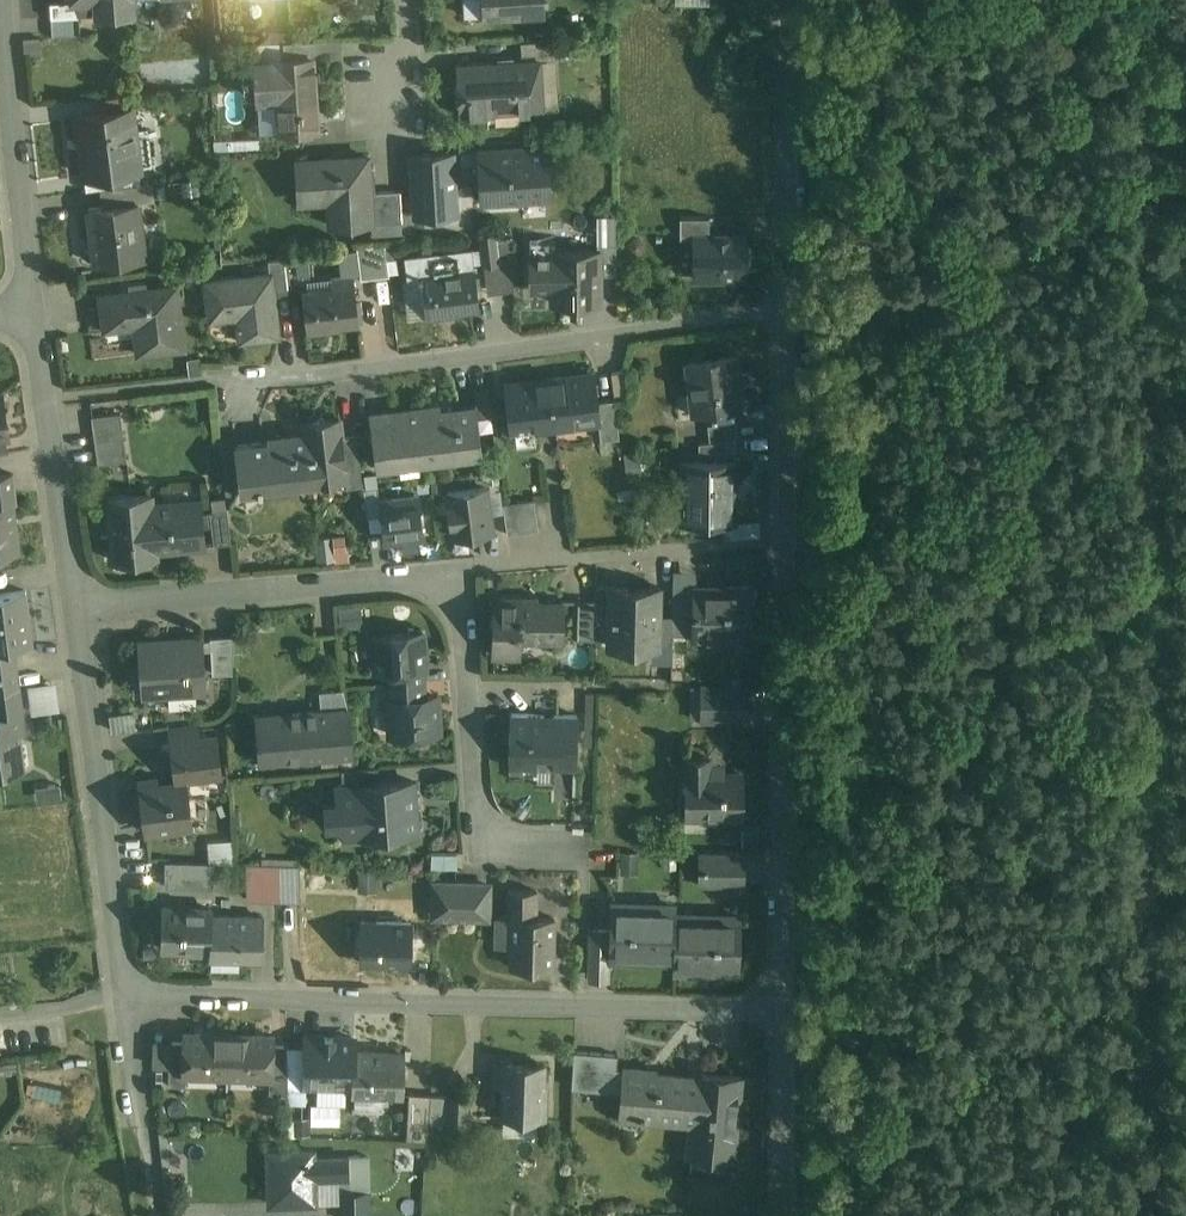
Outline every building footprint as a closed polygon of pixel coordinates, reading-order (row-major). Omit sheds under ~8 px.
[(69,1),(69,2),(79,1),(92,0),(93,15),(137,12),(136,0),(69,0),(69,1)] [(464,12),(467,15),(483,14),(482,0),(463,0),(464,12)] [(483,14),(483,16),(545,13),(544,0),(482,0),(483,14)] [(69,1),(50,2),(51,19),(80,17),(79,1),(69,2),(69,1)] [(80,17),(51,19),(52,37),(81,35),(80,17)] [(314,40),(283,41),(284,58),(313,57),(315,57),(314,40)] [(553,40),(521,42),(522,60),(541,59),(541,60),(554,60),(553,40)] [(284,58),(275,58),(276,61),(255,62),(258,100),(278,98),(280,130),(318,128),(315,89),(313,90),(312,80),(315,80),(313,57),(284,58)] [(522,60),(486,62),(489,112),(544,109),(541,60),(541,59),(522,60)] [(486,62),(457,64),(460,114),(489,112),(486,62)] [(137,93),(106,97),(108,112),(132,109),(139,108),(137,93)] [(108,112),(77,116),(85,175),(116,171),(136,168),(132,132),(135,132),(132,109),(108,112)] [(547,146),(480,149),(480,152),(482,186),(483,201),(550,198),(547,146)] [(480,152),(413,155),(414,167),(416,189),(418,189),(482,186),(480,152)] [(368,155),(300,159),(302,192),(329,190),(331,225),(372,223),(370,192),(368,155)] [(414,167),(400,168),(401,190),(402,207),(419,206),(418,189),(416,189),(414,167)] [(116,171),(85,175),(87,190),(101,188),(118,186),(116,171)] [(118,186),(101,188),(103,207),(139,203),(155,201),(153,182),(118,186)] [(401,190),(370,192),(372,223),(382,222),(403,221),(402,207),(401,190)] [(103,207),(89,209),(96,263),(145,257),(139,203),(103,207)] [(709,218),(681,218),(681,238),(695,238),(695,237),(709,237),(709,218)] [(497,240),(496,231),(480,233),(484,265),(514,262),(512,238),(497,240)] [(709,237),(695,237),(695,238),(695,279),(745,279),(745,237),(709,237)] [(386,244),(357,248),(361,279),(389,275),(386,244)] [(617,245),(598,245),(598,251),(599,251),(599,274),(617,274),(617,245)] [(472,248),(420,255),(423,280),(426,303),(428,317),(448,314),(448,312),(479,308),(472,248)] [(598,251),(553,251),(554,254),(559,254),(559,272),(554,272),(554,302),(600,302),(599,274),(599,251),(598,251)] [(420,255),(404,257),(408,282),(423,280),(420,255)] [(285,257),(268,259),(270,272),(273,272),(275,290),(289,288),(285,257)] [(270,272),(205,280),(209,315),(236,311),(240,340),(280,335),(275,290),(273,272),(270,272)] [(353,274),(332,277),(333,286),(303,290),(308,331),(329,329),(328,326),(359,323),(353,274)] [(408,282),(405,282),(408,306),(426,303),(423,280),(408,282)] [(177,284),(147,288),(146,286),(144,286),(145,288),(132,290),(132,287),(130,288),(130,290),(101,294),(104,320),(134,317),(139,352),(185,346),(177,284)] [(738,356),(688,362),(694,414),(740,409),(736,376),(741,376),(738,356)] [(594,373),(549,379),(555,426),(599,421),(600,421),(598,402),(594,373)] [(549,379),(505,384),(511,431),(555,426),(549,379)] [(488,388),(474,390),(476,407),(478,418),(491,416),(488,388)] [(0,393),(0,439),(6,438),(9,437),(2,392),(0,393)] [(615,399),(598,402),(600,421),(599,421),(601,440),(620,438),(615,399)] [(441,405),(371,414),(377,463),(482,450),(478,418),(476,407),(441,411),(441,405)] [(121,413),(92,416),(99,464),(127,460),(121,413)] [(340,417),(304,420),(306,432),(312,480),(344,475),(347,475),(343,434),(340,417)] [(737,423),(708,426),(710,443),(736,440),(739,439),(737,423)] [(269,441),(235,445),(241,488),(312,480),(306,432),(268,437),(269,441)] [(357,433),(343,434),(347,475),(344,475),(346,485),(363,483),(357,433)] [(0,439),(0,453),(8,451),(6,438),(0,439)] [(710,443),(700,444),(699,461),(736,461),(736,440),(710,443)] [(699,461),(683,461),(683,487),(689,487),(689,521),(683,521),(683,523),(735,523),(736,461),(699,461)] [(0,475),(0,553),(19,550),(13,502),(16,502),(13,473),(0,475)] [(487,487),(447,492),(453,536),(493,531),(487,487)] [(152,494),(108,497),(114,559),(157,556),(156,548),(153,508),(152,503),(152,494)] [(419,495),(380,500),(385,540),(424,535),(419,495)] [(201,499),(152,503),(153,508),(156,548),(205,544),(201,499)] [(535,499),(504,503),(508,534),(539,530),(535,499)] [(227,507),(210,510),(214,543),(232,541),(227,507)] [(324,532),(324,558),(355,558),(355,533),(324,532)] [(750,590),(696,589),(696,581),(695,581),(695,599),(694,636),(694,638),(749,639),(750,590)] [(612,587),(597,586),(596,600),(597,600),(596,616),(597,616),(610,617),(612,587)] [(660,588),(612,587),(610,617),(611,618),(610,644),(658,645),(659,616),(660,588)] [(0,595),(0,646),(13,644),(30,642),(26,612),(24,591),(0,595)] [(562,603),(538,602),(538,598),(521,598),(521,596),(519,596),(519,598),(518,641),(519,641),(520,641),(520,638),(561,639),(561,641),(562,642),(564,600),(562,600),(562,603)] [(519,598),(495,597),(494,655),(519,655),(519,641),(518,641),(519,598)] [(695,599),(673,599),(673,617),(672,635),(673,635),(694,636),(695,599)] [(596,600),(579,600),(577,639),(596,639),(597,616),(596,616),(597,600),(596,600)] [(673,617),(659,616),(658,645),(673,645),(673,635),(672,635),(673,617)] [(423,631),(375,634),(377,669),(389,669),(423,667),(425,666),(423,631)] [(234,635),(211,636),(213,672),(233,671),(234,635)] [(183,640),(167,641),(167,639),(139,641),(143,693),(145,692),(145,690),(179,688),(180,690),(206,688),(202,637),(185,638),(185,636),(183,636),(183,640)] [(18,686),(13,644),(0,646),(0,689),(18,686)] [(423,667),(389,669),(390,683),(424,681),(423,667)] [(35,682),(38,711),(67,708),(64,679),(35,682)] [(424,681),(390,683),(391,697),(425,695),(424,681)] [(25,765),(25,763),(22,763),(17,727),(25,726),(19,686),(18,686),(0,689),(0,768),(25,765)] [(744,690),(702,689),(701,721),(743,723),(744,690)] [(391,697),(389,698),(391,733),(439,731),(437,695),(425,695),(391,697)] [(365,705),(350,706),(352,727),(356,729),(367,728),(365,705)] [(350,706),(304,710),(308,758),(354,754),(352,727),(350,706)] [(304,710),(256,713),(260,761),(308,758),(304,710)] [(577,715),(511,713),(509,766),(576,768),(577,715)] [(216,734),(173,740),(177,778),(221,773),(216,734)] [(744,775),(710,775),(710,759),(687,758),(687,775),(686,774),(686,818),(744,819),(744,775)] [(379,765),(343,768),(344,785),(356,785),(356,783),(380,781),(379,765)] [(380,781),(356,783),(356,785),(359,821),(360,834),(416,830),(413,779),(380,781)] [(187,780),(140,786),(145,831),(193,825),(187,780)] [(356,785),(344,785),(337,785),(338,802),(326,802),(328,823),(344,822),(359,821),(356,785)] [(359,821),(344,822),(345,835),(360,834),(359,821)] [(211,859),(232,857),(229,836),(208,839),(211,859)] [(431,863),(455,864),(456,853),(431,851),(431,863)] [(744,854),(702,853),(701,870),(715,870),(714,888),(716,888),(716,886),(742,886),(741,888),(743,888),(744,854)] [(214,861),(165,860),(165,882),(213,883),(214,861)] [(280,864),(247,863),(248,896),(281,898),(280,864)] [(300,864),(280,864),(281,898),(301,899),(300,864)] [(489,885),(434,883),(433,916),(488,917),(489,885)] [(536,890),(509,890),(509,917),(513,918),(513,916),(536,916),(536,890)] [(213,907),(164,905),(163,947),(211,949),(212,914),(213,907)] [(676,907),(613,905),(612,931),(611,960),(674,962),(674,971),(676,907)] [(739,918),(676,916),(677,907),(676,907),(674,971),(737,973),(739,918)] [(263,916),(212,914),(211,949),(211,956),(262,957),(263,916)] [(536,916),(513,916),(513,918),(512,965),(552,966),(553,917),(536,916)] [(411,923),(362,921),(361,961),(410,962),(411,923)] [(612,931),(589,930),(588,968),(611,969),(611,960),(612,931)] [(229,1032),(186,1031),(186,1041),(185,1072),(186,1072),(228,1073),(229,1032)] [(171,1033),(152,1032),(151,1059),(170,1060),(170,1040),(171,1033)] [(272,1034),(229,1032),(228,1073),(270,1075),(271,1075),(272,1044),(272,1034)] [(354,1037),(307,1036),(306,1045),(305,1084),(307,1084),(353,1085),(354,1051),(354,1037)] [(186,1041),(170,1040),(170,1060),(169,1083),(186,1084),(186,1072),(185,1072),(186,1041)] [(287,1044),(272,1044),(271,1075),(270,1075),(269,1092),(288,1092),(288,1088),(287,1044)] [(306,1045),(287,1044),(288,1088),(307,1088),(307,1084),(305,1084),(306,1045)] [(404,1053),(354,1051),(353,1085),(353,1092),(403,1094),(404,1053)] [(618,1055),(574,1051),(572,1088),(601,1091),(601,1083),(616,1085),(618,1055)] [(544,1065),(496,1063),(495,1084),(505,1085),(504,1115),(544,1116),(545,1096),(543,1096),(544,1065)] [(702,1079),(646,1074),(647,1070),(623,1068),(619,1117),(693,1124),(699,1125),(703,1079),(702,1079)] [(740,1078),(703,1074),(702,1079),(703,1079),(699,1125),(693,1124),(693,1126),(697,1126),(695,1149),(691,1148),(690,1157),(733,1161),(740,1078)] [(431,1094),(410,1092),(407,1137),(429,1138),(430,1121),(429,1121),(431,1095),(431,1094)] [(451,1096),(431,1095),(429,1121),(430,1121),(450,1122),(451,1096)] [(468,1096),(451,1096),(450,1122),(450,1127),(467,1128),(468,1096)] [(349,1156),(314,1157),(314,1150),(269,1151),(270,1203),(315,1202),(315,1177),(340,1176),(350,1176),(349,1156)] [(349,1156),(350,1176),(340,1176),(341,1215),(370,1215),(368,1156),(349,1156)]
